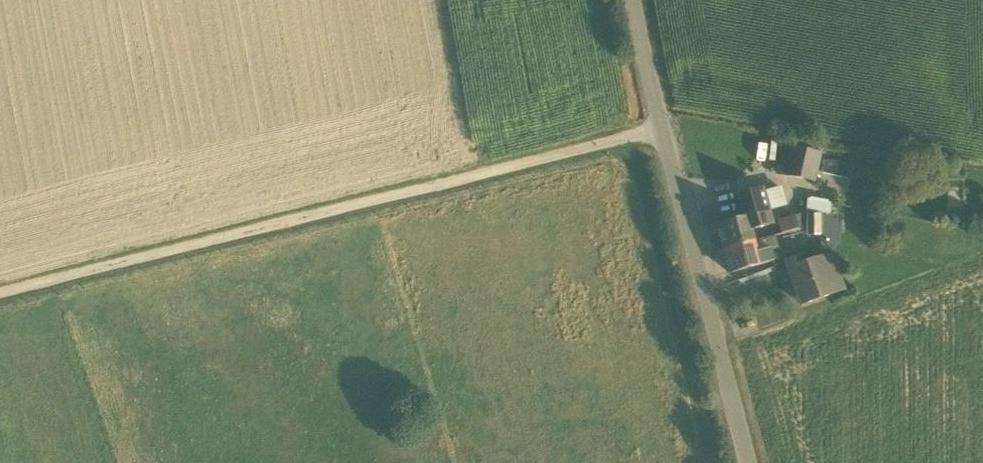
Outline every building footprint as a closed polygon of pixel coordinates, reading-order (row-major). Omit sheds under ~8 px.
[(788,175),(813,180),(819,153),(794,148),(790,164),(781,162),(778,174),(788,176),(788,175)] [(967,186),(968,199),(978,198),(977,186),(967,186)] [(780,188),(763,192),(768,211),(785,207),(780,188)] [(772,224),(768,211),(763,192),(762,190),(741,196),(747,218),(748,218),(751,230),(772,224)] [(807,211),(830,213),(831,203),(816,201),(808,199),(807,211)] [(806,235),(820,234),(820,214),(806,214),(806,235)] [(842,214),(820,214),(820,234),(842,234),(842,214)] [(778,221),(781,234),(797,230),(793,217),(778,221)] [(754,241),(751,230),(748,218),(747,218),(717,227),(723,250),(754,241)] [(774,236),(754,241),(757,253),(770,249),(777,247),(774,236)] [(757,253),(754,241),(723,250),(730,273),(773,261),(770,249),(757,253)] [(789,269),(803,304),(835,291),(825,264),(829,262),(826,255),(801,265),(791,269),(789,269)] [(789,263),(791,269),(801,265),(799,259),(789,263)]
